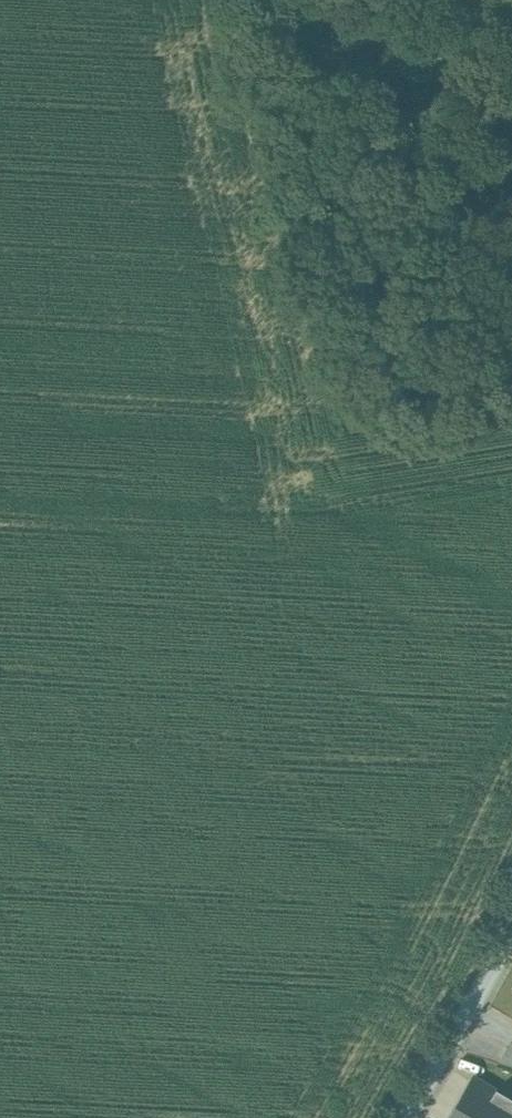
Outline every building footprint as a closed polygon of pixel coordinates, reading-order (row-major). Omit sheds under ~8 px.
[(505,1064),(511,1067),(511,1039),(499,1062),(505,1064)] [(495,1107),(494,1107),(469,1091),(453,1117),(495,1117),(500,1110),(495,1107)]
